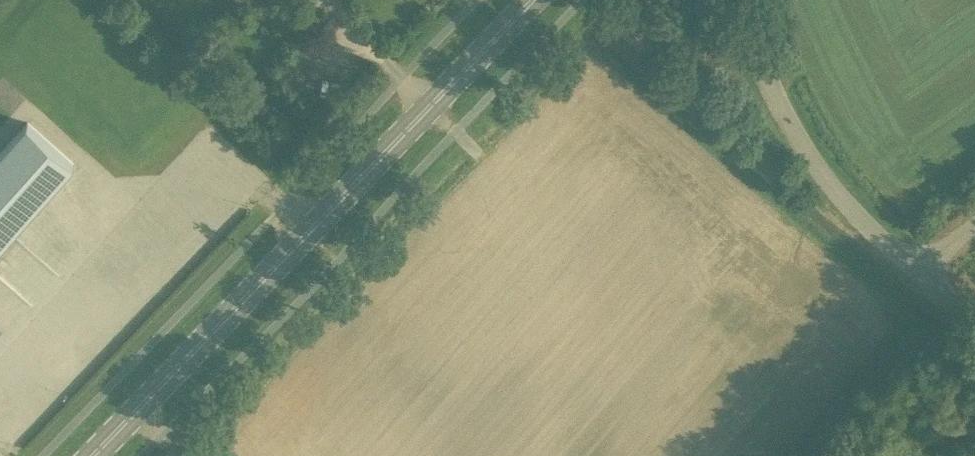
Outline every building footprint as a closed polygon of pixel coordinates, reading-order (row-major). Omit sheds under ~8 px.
[(74,166),(28,124),(0,155),(0,247),(74,166)]
